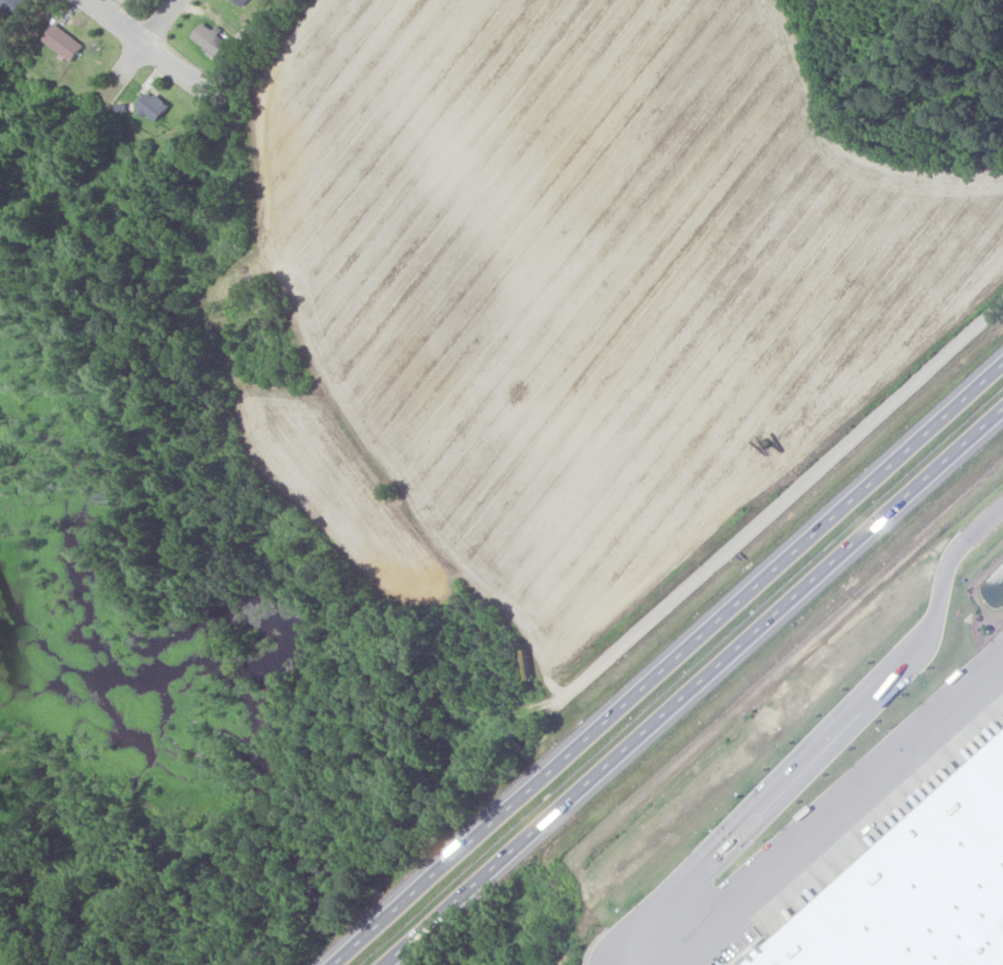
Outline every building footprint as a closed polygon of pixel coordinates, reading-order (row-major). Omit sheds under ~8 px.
[(15,22),(29,6),(22,0),(0,0),(0,8),(15,22)] [(249,0),(230,0),(242,9),(249,0)] [(188,37),(223,66),(237,48),(213,28),(211,30),(201,22),(188,37)] [(68,62),(81,46),(57,27),(44,44),(68,62)] [(151,130),(168,111),(145,90),(128,109),(151,130)] [(758,964),(1002,964),(1002,744),(758,964)] [(731,848),(736,853),(745,843),(740,839),(731,848)]
